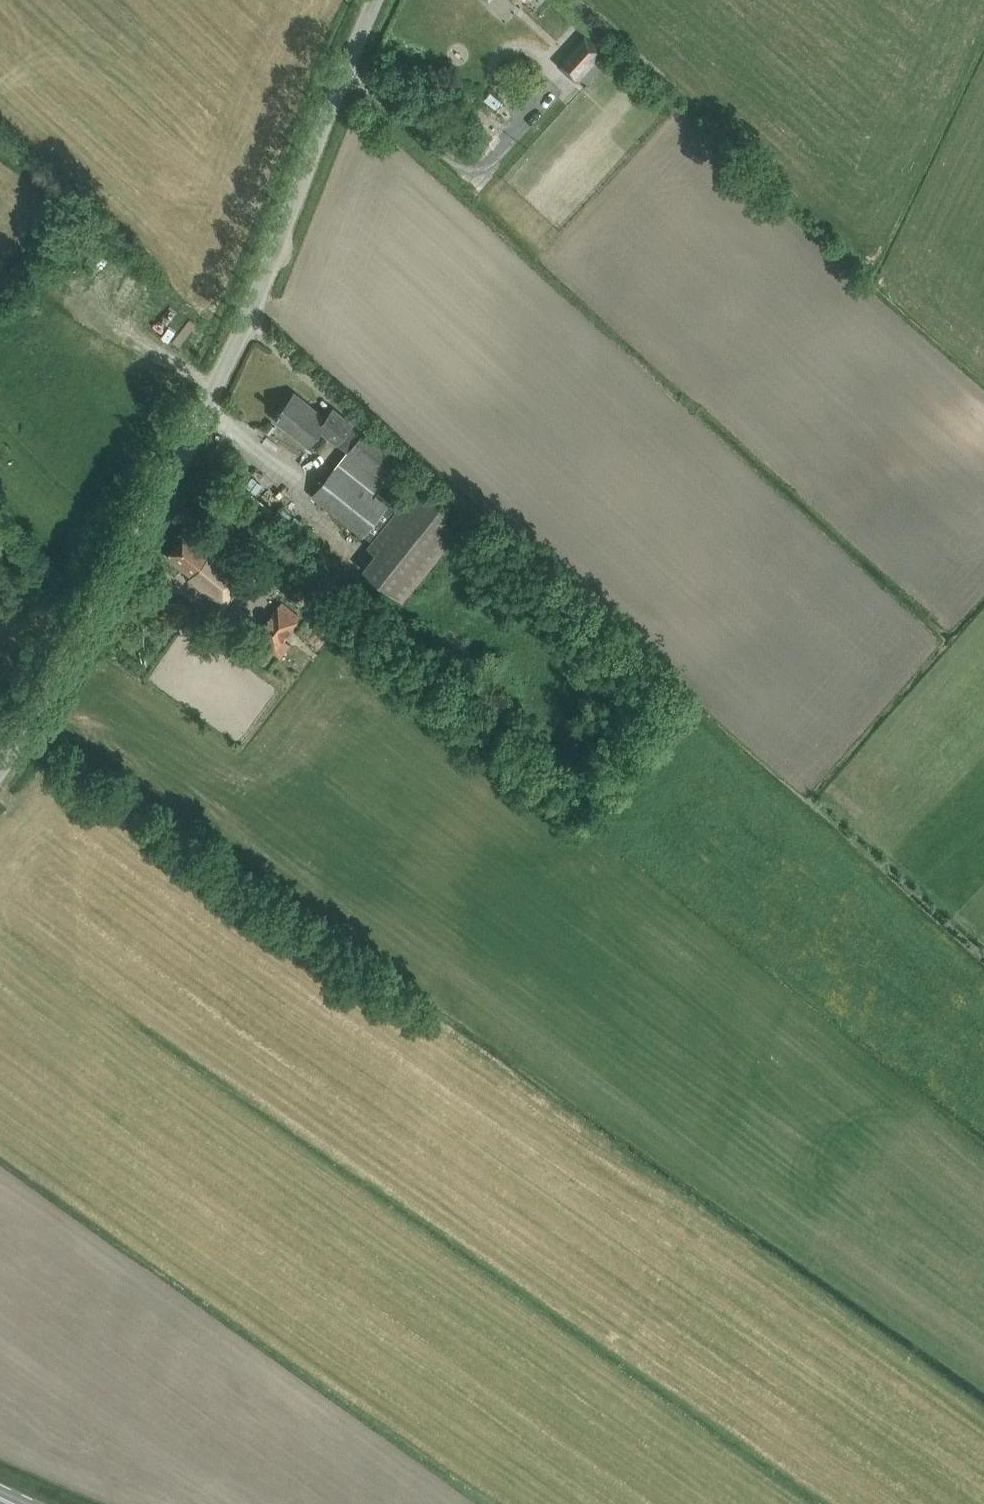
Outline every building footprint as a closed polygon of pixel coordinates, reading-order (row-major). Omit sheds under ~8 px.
[(576,81),(604,49),(584,32),(557,63),(576,81)] [(274,417),(307,444),(320,428),(348,450),(312,495),(362,534),(370,540),(365,546),(374,552),(362,566),(402,599),(464,520),(417,481),(395,509),(387,503),(375,493),(408,452),(371,422),(372,420),(356,407),(348,418),(334,407),(327,417),(294,391),(274,417)] [(257,464),(245,485),(255,491),(267,469),(257,464)] [(189,529),(168,555),(191,574),(189,577),(224,605),(250,572),(205,535),(201,539),(189,529)] [(179,595),(166,613),(180,623),(193,606),(179,595)] [(282,602),(254,636),(273,651),(300,617),(282,602)]
